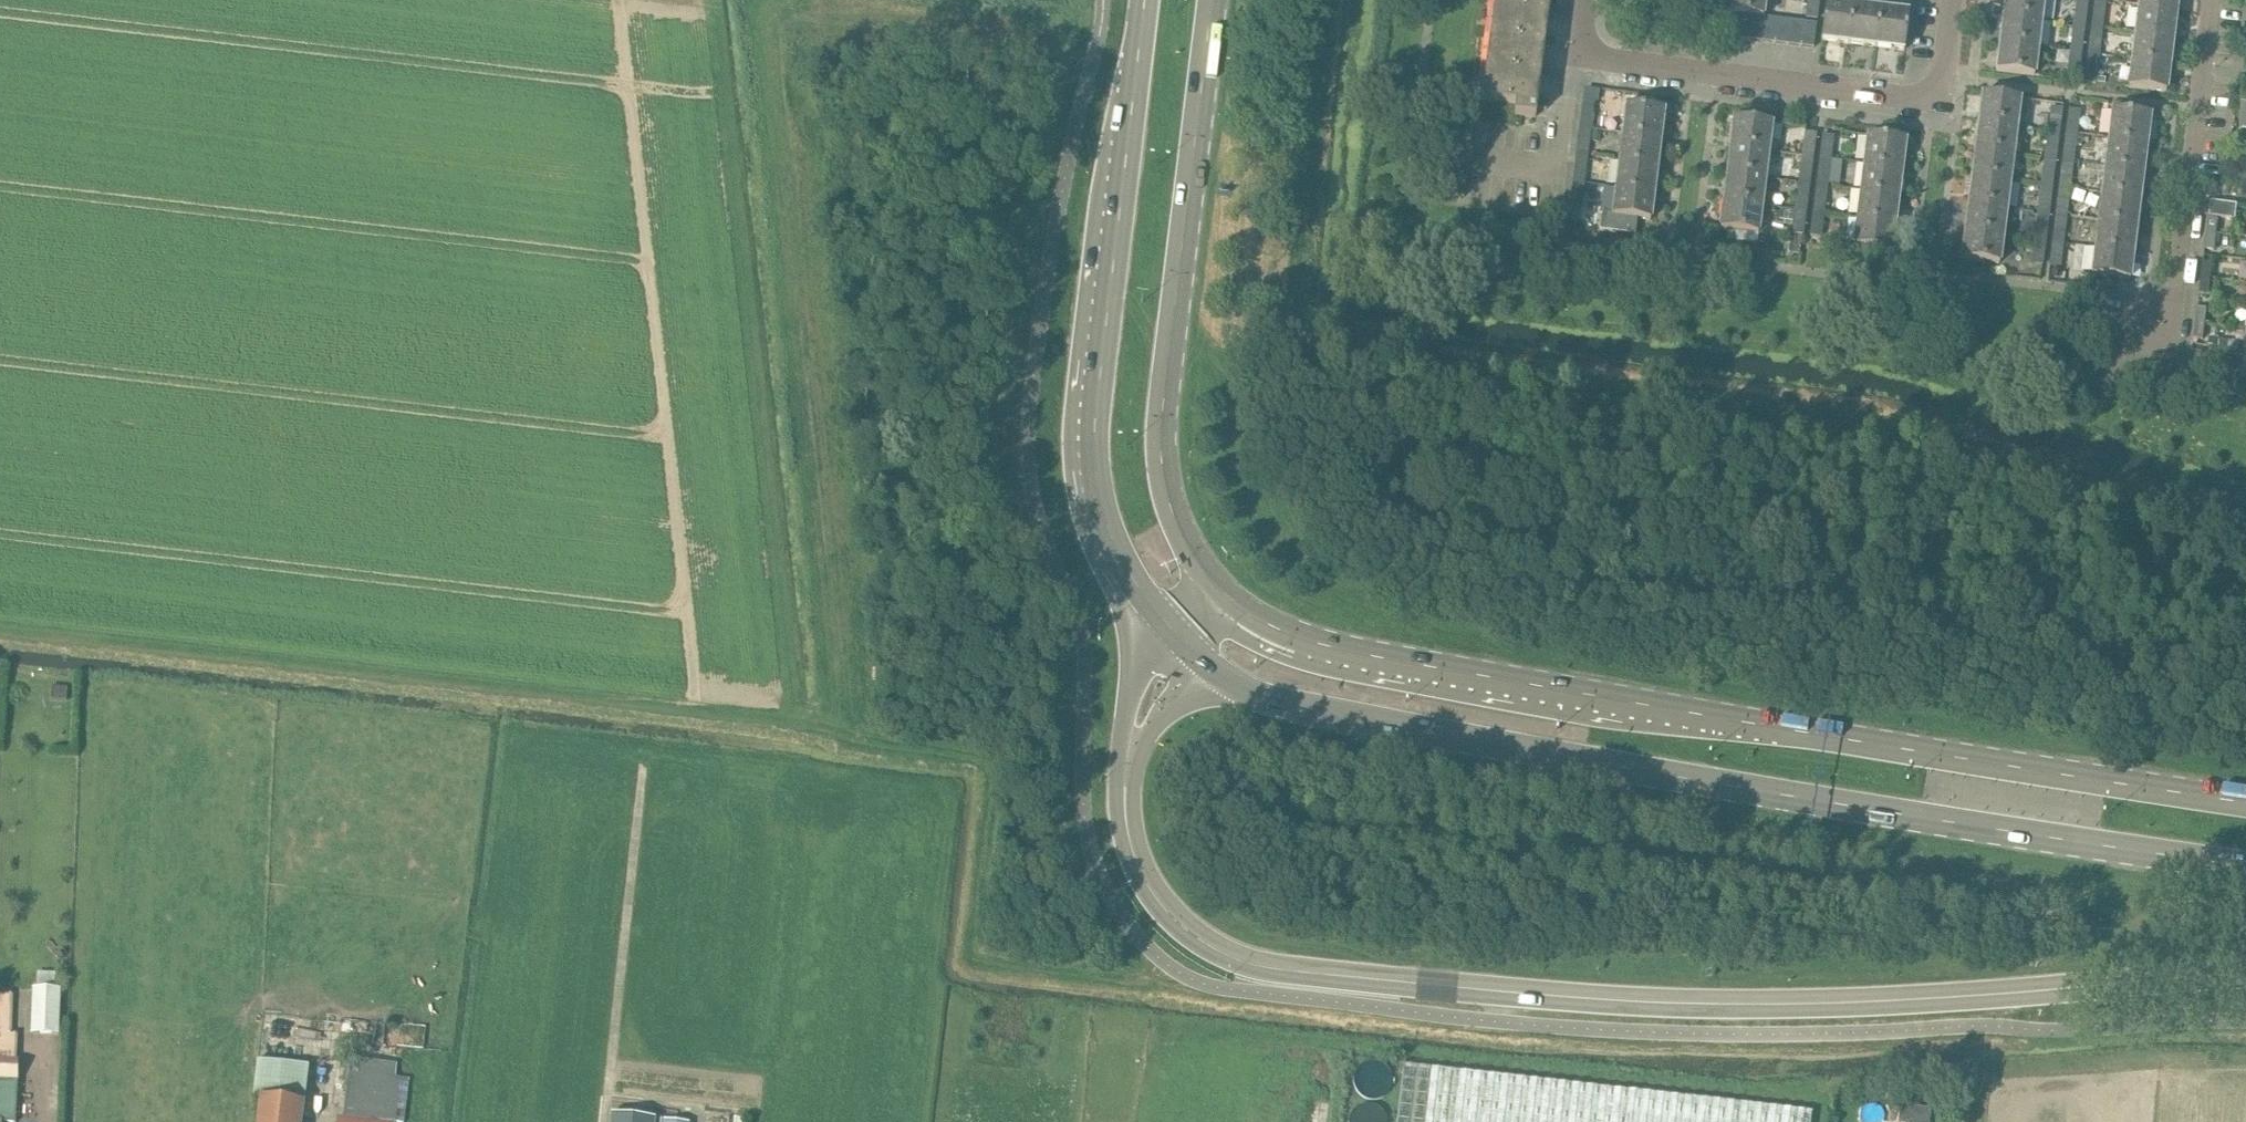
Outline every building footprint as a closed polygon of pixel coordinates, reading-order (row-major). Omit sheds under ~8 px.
[(1480,101),(1514,105),(1513,115),(1521,116),(1535,118),(1536,110),(1537,100),(1532,99),(1535,78),(1541,79),(1542,69),(1536,68),(1538,47),(1544,48),(1546,38),(1540,37),(1542,17),(1548,17),(1549,8),(1543,7),(1544,0),(1493,0),(1480,101)] [(1764,0),(1726,0),(1725,13),(1736,14),(1750,16),(1762,17),(1764,0)] [(1819,0),(1807,0),(1805,18),(1817,19),(1819,0)] [(2043,0),(2004,0),(2002,17),(2040,21),(2043,0)] [(2087,0),(2076,0),(2073,26),(2084,27),(2087,0)] [(2105,1),(2097,0),(2094,0),(2091,27),(2101,28),(2105,1)] [(2177,0),(2139,0),(2138,5),(2176,10),(2177,0)] [(1849,44),(1853,7),(1826,3),(1821,41),(1849,44)] [(2173,37),(2176,10),(2138,5),(2135,33),(2173,37)] [(1876,48),(1881,10),(1853,7),(1849,44),(1876,48)] [(1881,10),(1876,48),(1904,51),(1908,13),(1881,10)] [(1747,40),(1750,16),(1736,14),(1733,39),(1747,40)] [(1763,17),(1762,17),(1750,16),(1747,40),(1760,42),(1763,17)] [(1773,44),(1776,19),(1763,17),(1760,42),(1773,44)] [(2037,49),(2040,21),(2002,17),(1999,44),(2037,49)] [(1786,45),(1789,20),(1776,19),(1773,44),(1786,45)] [(1800,47),(1803,22),(1789,20),(1786,45),(1800,47)] [(1803,22),(1800,47),(1813,48),(1816,24),(1803,22)] [(2080,54),(2084,27),(2073,26),(2070,53),(2080,54)] [(2098,56),(2101,28),(2091,27),(2087,55),(2098,56)] [(2169,65),(2173,37),(2135,33),(2131,60),(2169,65)] [(2034,76),(2037,49),(1999,44),(1995,72),(2034,76)] [(2077,77),(2080,54),(2070,53),(2067,75),(2077,77)] [(2095,83),(2098,56),(2087,55),(2084,82),(2095,83)] [(2166,92),(2169,65),(2131,60),(2128,87),(2166,92)] [(2109,76),(2109,84),(2116,85),(2117,77),(2109,76)] [(1584,89),(1583,97),(1612,100),(1613,92),(1584,89)] [(1619,105),(1618,117),(1625,118),(1623,133),(1661,138),(1664,110),(1651,108),(1652,97),(1621,93),(1619,105)] [(1978,122),(2016,127),(2019,100),(1982,95),(1978,122)] [(1579,127),(1590,129),(1593,106),(1581,104),(1579,127)] [(2048,131),(2059,132),(2062,109),(2051,108),(2048,131)] [(2065,133),(2076,134),(2079,112),(2068,110),(2065,133)] [(2108,138),(2146,143),(2150,116),(2111,111),(2108,138)] [(1731,147),(1769,151),(1772,124),(1735,119),(1731,147)] [(2013,154),(2016,127),(1978,122),(1975,149),(2013,154)] [(1579,127),(1575,155),(1587,156),(1590,129),(1579,127)] [(1591,130),(1590,141),(1599,142),(1600,131),(1591,130)] [(2055,160),(2059,132),(2048,131),(2044,158),(2055,160)] [(1801,155),(1813,157),(1816,134),(1804,132),(1801,155)] [(1658,165),(1661,138),(1623,133),(1620,160),(1658,165)] [(2073,162),(2076,134),(2065,133),(2062,160),(2073,162)] [(1819,158),(1830,159),(1833,136),(1822,135),(1819,158)] [(1865,163),(1902,168),(1905,141),(1868,136),(1865,163)] [(2143,170),(2146,143),(2108,138),(2104,166),(2143,170)] [(1766,179),(1769,151),(1731,147),(1728,174),(1766,179)] [(2009,182),(2013,154),(1975,149),(1971,177),(2009,182)] [(1575,155),(1572,182),(1584,184),(1585,170),(1587,156),(1575,155)] [(1809,184),(1813,157),(1801,155),(1798,183),(1809,184)] [(1827,187),(1830,159),(1819,158),(1816,185),(1827,187)] [(2052,187),(2055,160),(2044,158),(2041,186),(2052,187)] [(1654,192),(1658,165),(1620,160),(1617,188),(1654,192)] [(2069,189),(2073,162),(2062,160),(2059,188),(2069,189)] [(1899,195),(1902,168),(1865,163),(1861,191),(1899,195)] [(2139,198),(2143,170),(2104,166),(2101,193),(2139,198)] [(1762,206),(1766,179),(1728,174),(1724,202),(1762,206)] [(2227,174),(2226,183),(2245,185),(2245,176),(2227,174)] [(2006,209),(2009,182),(1971,177),(1968,204),(2006,209)] [(1581,208),(1584,184),(1572,182),(1569,207),(1581,208)] [(1806,212),(1809,184),(1798,183),(1794,210),(1806,212)] [(1823,214),(1827,187),(1816,185),(1812,213),(1823,214)] [(2048,214),(2052,187),(2041,186),(2037,213),(2048,214)] [(1651,220),(1654,192),(1617,188),(1613,214),(1602,213),(1600,229),(1636,234),(1638,218),(1651,220)] [(2066,216),(2069,189),(2059,188),(2055,215),(2066,216)] [(1895,223),(1899,195),(1861,191),(1858,218),(1895,223)] [(2136,225),(2139,198),(2101,193),(2097,220),(2136,225)] [(2235,220),(2237,204),(2211,201),(2209,216),(2235,220)] [(1759,234),(1762,206),(1724,202),(1721,229),(1727,230),(1759,234)] [(2002,237),(2006,209),(1968,204),(1964,232),(2002,237)] [(1802,236),(1806,212),(1794,210),(1791,234),(1802,236)] [(1820,237),(1823,214),(1812,213),(1809,236),(1820,237)] [(2045,242),(2048,214),(2037,213),(2034,241),(2045,242)] [(2062,244),(2066,216),(2055,215),(2052,242),(2062,244)] [(1892,250),(1895,223),(1858,218),(1855,246),(1892,250)] [(2207,234),(2216,235),(2218,219),(2209,218),(2207,234)] [(2132,253),(2136,225),(2097,220),(2094,248),(2132,253)] [(1568,221),(1566,236),(1580,238),(1582,223),(1568,221)] [(1727,230),(1726,240),(1757,244),(1757,243),(1758,237),(1759,234),(1727,230)] [(1999,264),(2002,237),(1964,232),(1961,259),(1999,264)] [(2214,250),(2216,235),(2207,234),(2205,249),(2214,250)] [(2042,265),(2045,242),(2034,241),(2031,264),(2042,265)] [(2059,267),(2062,244),(2052,242),(2049,266),(2059,267)] [(2129,280),(2132,253),(2094,248),(2091,275),(2129,280)] [(2201,279),(2210,280),(2212,264),(2203,263),(2201,279)] [(2208,295),(2210,280),(2201,279),(2199,294),(2208,295)] [(2196,323),(2205,324),(2207,309),(2198,308),(2196,323)] [(2203,340),(2205,324),(2196,323),(2194,339),(2203,340)] [(2209,337),(2208,345),(2229,347),(2230,340),(2209,337)] [(2200,368),(2202,353),(2192,352),(2190,367),(2200,368)] [(51,686),(50,701),(66,702),(67,687),(51,686)] [(58,1035),(60,989),(32,988),(30,1034),(58,1035)] [(1,1121),(3,1121),(16,1121),(19,1059),(13,1059),(0,1058),(0,1121),(1,1121)] [(1386,1084),(1387,1078),(1386,1071),(1383,1065),(1378,1061),(1371,1059),(1363,1060),(1360,1061),(1356,1064),(1352,1070),(1350,1077),(1351,1084),(1355,1090),(1358,1093),(1363,1095),(1368,1096),(1375,1095),(1379,1093),(1382,1090),(1386,1084)] [(308,1066),(257,1060),(253,1096),(259,1097),(256,1121),(302,1121),(308,1066)] [(343,1118),(379,1121),(404,1121),(409,1079),(398,1076),(398,1071),(396,1070),(397,1064),(357,1060),(355,1073),(348,1072),(343,1118)] [(1811,1111),(1403,1064),(1396,1121),(1810,1121),(1811,1111)] [(1383,1121),(1381,1113),(1377,1107),(1371,1103),(1366,1102),(1362,1102),(1355,1104),(1350,1108),(1347,1114),(1346,1121),(1382,1121),(1383,1121)] [(610,1121),(690,1121),(611,1113),(610,1121)]
